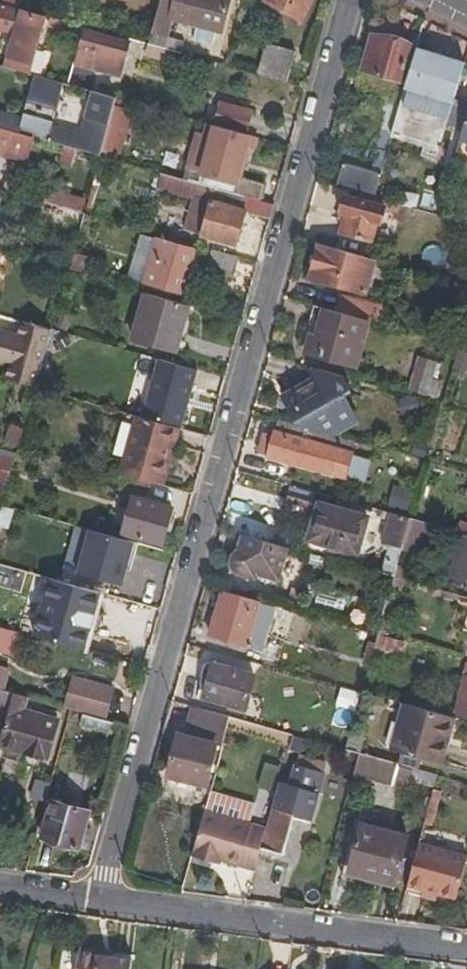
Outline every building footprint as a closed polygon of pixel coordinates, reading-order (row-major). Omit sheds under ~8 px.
[(233,0),(158,0),(150,28),(170,34),(174,16),(191,21),(187,37),(207,43),(211,27),(224,31),(233,0)] [(308,0),(274,0),(300,14),(308,0)] [(45,14),(21,8),(20,11),(0,5),(0,27),(15,31),(6,66),(29,73),(43,24),(45,14)] [(61,19),(45,14),(43,24),(58,29),(59,25),(66,27),(67,20),(61,19)] [(76,23),(72,22),(69,35),(77,37),(81,24),(79,24),(76,23)] [(120,75),(130,40),(84,28),(78,49),(94,52),(90,67),(120,75)] [(399,87),(410,44),(373,33),(361,77),(399,87)] [(182,52),(185,40),(166,35),(164,41),(147,37),(146,42),(148,43),(168,49),(182,52)] [(285,82),(293,50),(267,42),(258,74),(285,82)] [(165,57),(168,49),(148,43),(146,52),(165,57)] [(437,152),(462,62),(414,48),(389,140),(437,152)] [(63,82),(34,74),(20,122),(0,117),(0,128),(13,132),(31,137),(61,145),(73,148),(99,156),(114,104),(116,97),(105,94),(91,90),(79,135),(51,127),(63,82)] [(116,97),(119,87),(108,84),(105,94),(116,97)] [(245,130),(251,108),(221,100),(215,122),(245,130)] [(114,104),(99,156),(102,156),(113,159),(115,152),(118,153),(130,109),(114,104)] [(458,140),(466,142),(466,109),(458,140)] [(192,181),(239,194),(259,200),(264,183),(235,175),(247,133),(209,123),(204,121),(201,132),(194,130),(181,178),(192,181)] [(25,160),(31,137),(13,132),(0,128),(0,153),(25,160)] [(73,148),(61,145),(57,161),(69,164),(73,148)] [(376,187),(383,163),(345,152),(338,176),(376,187)] [(102,156),(99,156),(86,204),(90,205),(102,156)] [(268,218),(273,203),(259,200),(239,194),(192,181),(181,178),(158,172),(154,186),(190,196),(182,228),(198,233),(198,234),(233,244),(242,211),(268,218)] [(42,201),(79,211),(83,197),(44,187),(41,200),(42,201)] [(363,237),(368,219),(372,220),(377,203),(335,190),(330,208),(335,209),(330,227),(363,237)] [(411,207),(440,212),(443,196),(413,191),(411,207)] [(41,200),(31,198),(29,208),(40,211),(42,201),(41,200)] [(79,228),(84,212),(79,211),(42,201),(40,211),(38,217),(71,225),(79,228)] [(179,289),(192,246),(136,231),(123,274),(179,289)] [(365,293),(375,258),(319,243),(309,276),(365,293)] [(232,273),(237,255),(209,247),(205,266),(232,273)] [(70,262),(68,267),(82,270),(86,254),(73,250),(70,262)] [(173,348),(185,303),(143,292),(130,337),(173,348)] [(382,309),(339,297),(335,310),(368,319),(378,322),(382,309)] [(356,364),(368,319),(335,310),(318,305),(306,349),(356,364)] [(0,314),(0,316),(0,322),(9,324),(10,317),(0,314)] [(36,386),(52,328),(31,323),(27,338),(13,334),(6,357),(8,357),(20,361),(16,372),(9,370),(7,378),(36,386)] [(53,391),(69,333),(54,329),(38,386),(38,387),(53,391)] [(466,365),(466,350),(457,347),(452,364),(466,367),(466,365)] [(432,395),(441,363),(419,356),(411,388),(432,395)] [(16,372),(20,361),(8,357),(3,377),(7,378),(9,370),(16,372)] [(195,368),(156,357),(139,415),(178,426),(195,368)] [(348,416),(351,404),(345,393),(352,390),(343,375),(317,367),(309,372),(313,379),(297,387),(294,396),(298,403),(291,408),(301,424),(335,434),(344,428),(340,421),(348,416)] [(161,475),(170,442),(175,443),(179,426),(136,414),(122,464),(161,475)] [(301,424),(277,417),(265,459),(342,481),(344,474),(361,478),(367,458),(349,453),(353,439),(335,434),(301,424)] [(4,439),(20,443),(25,426),(8,421),(4,439)] [(425,460),(430,441),(414,436),(408,455),(425,460)] [(164,483),(175,443),(170,442),(161,475),(159,482),(164,483)] [(13,460),(14,452),(0,448),(0,457),(13,460)] [(13,460),(0,457),(0,484),(5,485),(13,460)] [(161,475),(122,464),(120,471),(126,473),(159,482),(161,475)] [(159,482),(126,473),(123,487),(171,499),(174,486),(164,483),(159,482)] [(390,503),(410,509),(416,489),(395,483),(390,503)] [(160,543),(171,503),(132,492),(121,531),(160,543)] [(311,519),(317,502),(285,493),(280,510),(311,519)] [(356,550),(366,513),(318,498),(317,502),(311,519),(307,536),(356,550)] [(400,548),(409,517),(390,512),(383,539),(389,540),(380,572),(392,575),(395,564),(400,548)] [(416,552),(424,521),(409,517),(400,548),(416,552)] [(432,524),(424,521),(416,552),(424,554),(432,524)] [(87,527),(75,571),(119,583),(125,561),(130,562),(136,541),(87,527)] [(459,531),(447,577),(466,582),(466,533),(459,531)] [(277,577),(285,545),(241,532),(238,545),(234,549),(230,553),(229,556),(227,560),(227,564),(229,567),(232,570),(256,576),(257,571),(277,577)] [(405,579),(408,568),(395,564),(392,575),(402,578),(405,579)] [(402,578),(392,575),(389,586),(399,589),(402,578)] [(244,644),(255,608),(283,616),(286,608),(224,590),(222,597),(219,598),(209,634),(244,644)] [(381,614),(387,593),(376,591),(371,611),(381,614)] [(107,652),(120,604),(103,600),(90,647),(107,652)] [(399,653),(402,641),(376,633),(374,639),(372,646),(399,653)] [(359,660),(367,663),(372,646),(374,639),(366,637),(359,660)] [(242,708),(252,672),(205,659),(200,678),(206,680),(202,696),(242,708)] [(9,666),(0,664),(0,688),(2,689),(9,666)] [(453,712),(466,716),(466,665),(453,712)] [(104,717),(112,687),(74,676),(65,706),(68,707),(83,711),(104,717)] [(354,713),(360,690),(336,684),(329,706),(354,713)] [(11,691),(2,689),(0,688),(0,710),(5,712),(11,691)] [(44,756),(55,718),(20,707),(23,695),(11,691),(5,712),(1,726),(6,727),(1,743),(44,756)] [(439,763),(451,716),(402,702),(389,748),(400,752),(419,757),(439,763)] [(203,784),(215,743),(220,744),(227,716),(198,707),(190,736),(178,732),(167,774),(203,784)] [(108,732),(112,719),(104,717),(83,711),(79,724),(108,732)] [(350,726),(344,749),(357,753),(364,731),(350,726)] [(419,757),(400,752),(397,764),(416,769),(419,757)] [(390,783),(395,763),(357,753),(351,774),(389,785),(390,783)] [(282,770),(259,849),(276,854),(287,815),(301,819),(302,817),(309,819),(317,791),(316,791),(322,770),(321,769),(323,761),(299,754),(294,763),(291,773),(282,770)] [(265,762),(258,790),(272,794),(280,766),(265,762)] [(397,764),(395,763),(390,783),(398,785),(399,781),(405,782),(406,778),(432,785),(435,774),(416,769),(397,764)] [(201,811),(189,856),(208,862),(209,858),(219,861),(251,870),(263,829),(246,824),(252,801),(207,789),(201,811)] [(77,848),(87,810),(49,799),(39,837),(77,848)] [(344,871),(392,885),(405,838),(389,833),(393,820),(379,816),(375,829),(358,824),(344,871)] [(452,896),(464,854),(416,841),(405,883),(452,896)] [(132,960),(112,957),(104,957),(104,951),(79,948),(77,968),(131,968),(132,960)]
